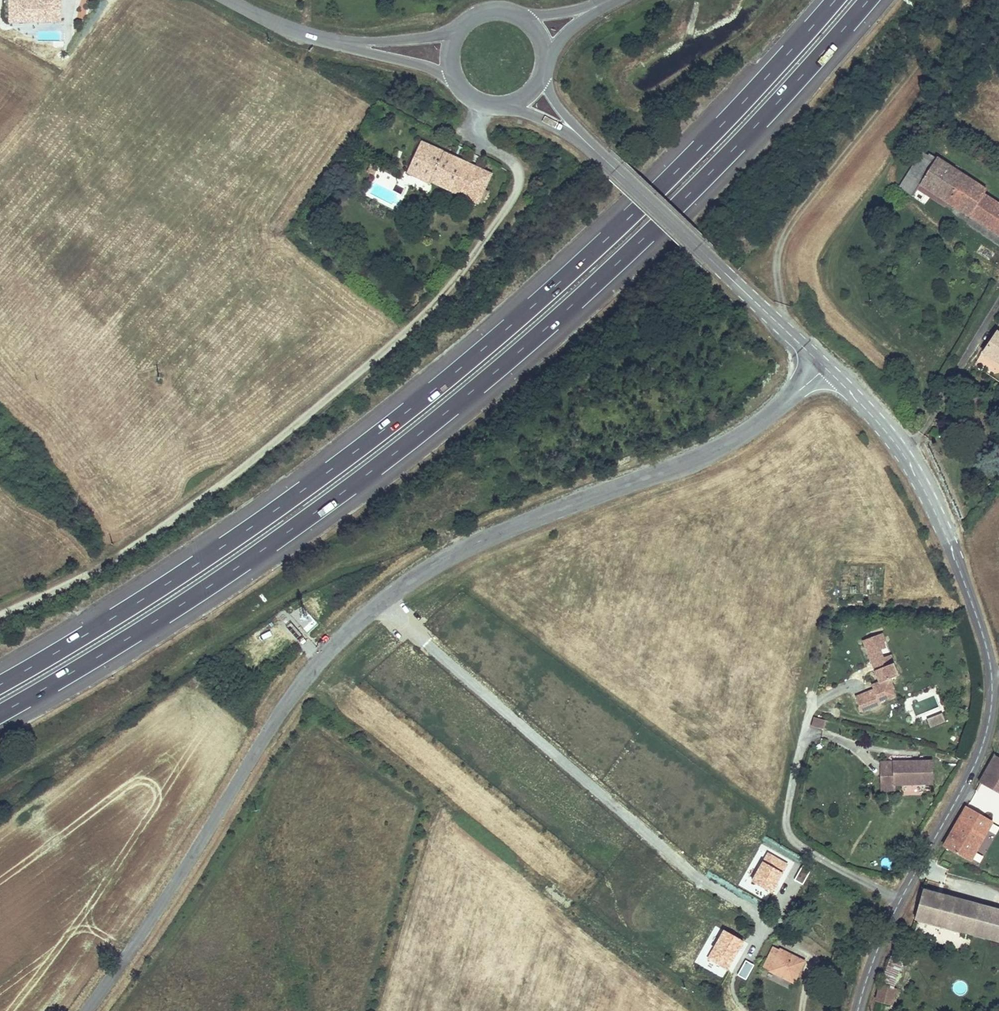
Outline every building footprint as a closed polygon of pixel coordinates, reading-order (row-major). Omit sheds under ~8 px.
[(8,22),(62,21),(62,0),(8,0),(8,22)] [(908,164),(912,167),(933,139),(927,135),(908,164)] [(480,204),(498,174),(421,138),(404,173),(433,186),(434,183),(480,204)] [(933,139),(912,167),(908,164),(904,170),(900,176),(913,185),(918,177),(921,173),(948,191),(972,207),(988,185),(992,179),(933,139)] [(921,173),(918,177),(945,196),(948,191),(921,173)] [(972,207),(998,226),(998,193),(988,185),(972,207)] [(984,349),(998,360),(998,329),(984,349)] [(881,631),(869,636),(873,646),(866,648),(878,680),(871,683),(873,688),(855,695),(860,710),(878,703),(878,701),(875,694),(892,688),(889,679),(898,675),(890,653),(884,656),(880,649),(883,647),(882,644),(882,642),(885,641),(881,631)] [(873,646),(869,636),(861,639),(866,648),(873,646)] [(892,688),(875,694),(878,701),(895,694),(892,688)] [(937,707),(933,696),(917,702),(916,701),(915,700),(914,699),(912,700),(911,701),(911,702),(911,704),(910,705),(914,716),(937,707)] [(941,712),(926,718),(929,726),(944,720),(941,712)] [(826,719),(812,716),(810,726),(823,729),(826,719)] [(984,768),(998,775),(998,756),(992,753),(984,768)] [(892,760),(880,760),(880,779),(894,779),(894,783),(895,783),(933,782),(932,757),(892,758),(892,760)] [(984,768),(978,781),(998,792),(998,775),(984,768)] [(894,779),(880,779),(880,791),(895,791),(895,783),(894,783),(894,779)] [(964,804),(943,843),(972,858),(993,819),(964,804)] [(963,896),(922,886),(914,917),(955,928),(963,896)] [(955,928),(998,939),(998,906),(963,896),(955,928)] [(899,936),(892,955),(903,959),(910,941),(899,936)] [(771,946),(762,965),(768,968),(767,970),(794,983),(805,960),(780,948),(779,950),(771,946)] [(892,955),(882,980),(893,984),(903,959),(892,955)] [(893,984),(882,980),(875,999),(886,1003),(893,984)]
